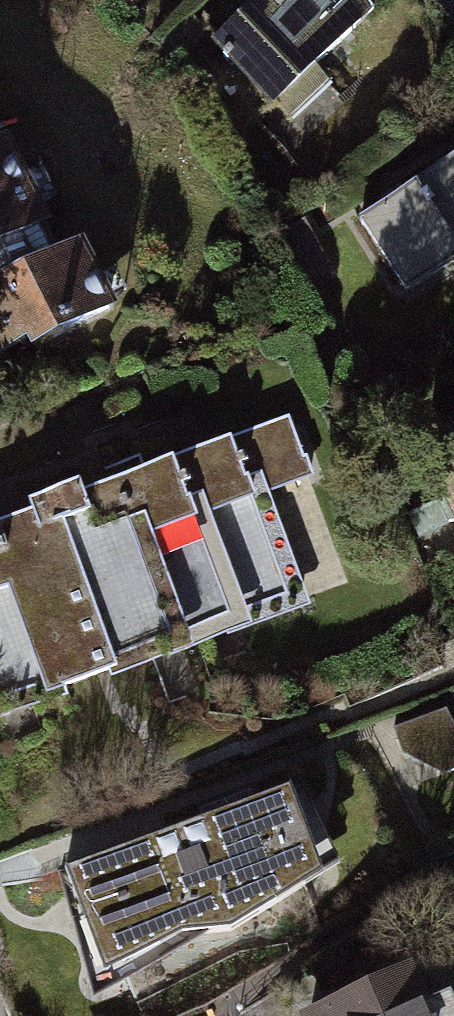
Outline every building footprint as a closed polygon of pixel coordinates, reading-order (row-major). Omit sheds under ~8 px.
[(365,0),(260,0),(217,41),(275,102),(373,9),(365,0)] [(359,221),(405,292),(453,261),(453,160),(359,221)] [(54,324),(59,333),(109,308),(90,271),(64,264),(16,170),(0,165),(0,352),(54,324)] [(0,521),(0,710),(298,601),(283,560),(276,563),(252,496),(311,474),(289,415),(198,449),(0,521)] [(453,773),(453,720),(449,708),(394,730),(404,753),(445,776),(453,773)] [(290,785),(64,868),(84,921),(103,914),(122,967),(183,935),(230,933),(306,884),(292,844),(309,838),(290,785)] [(433,1004),(419,971),(311,1015),(453,1015),(453,995),(433,1004)]
